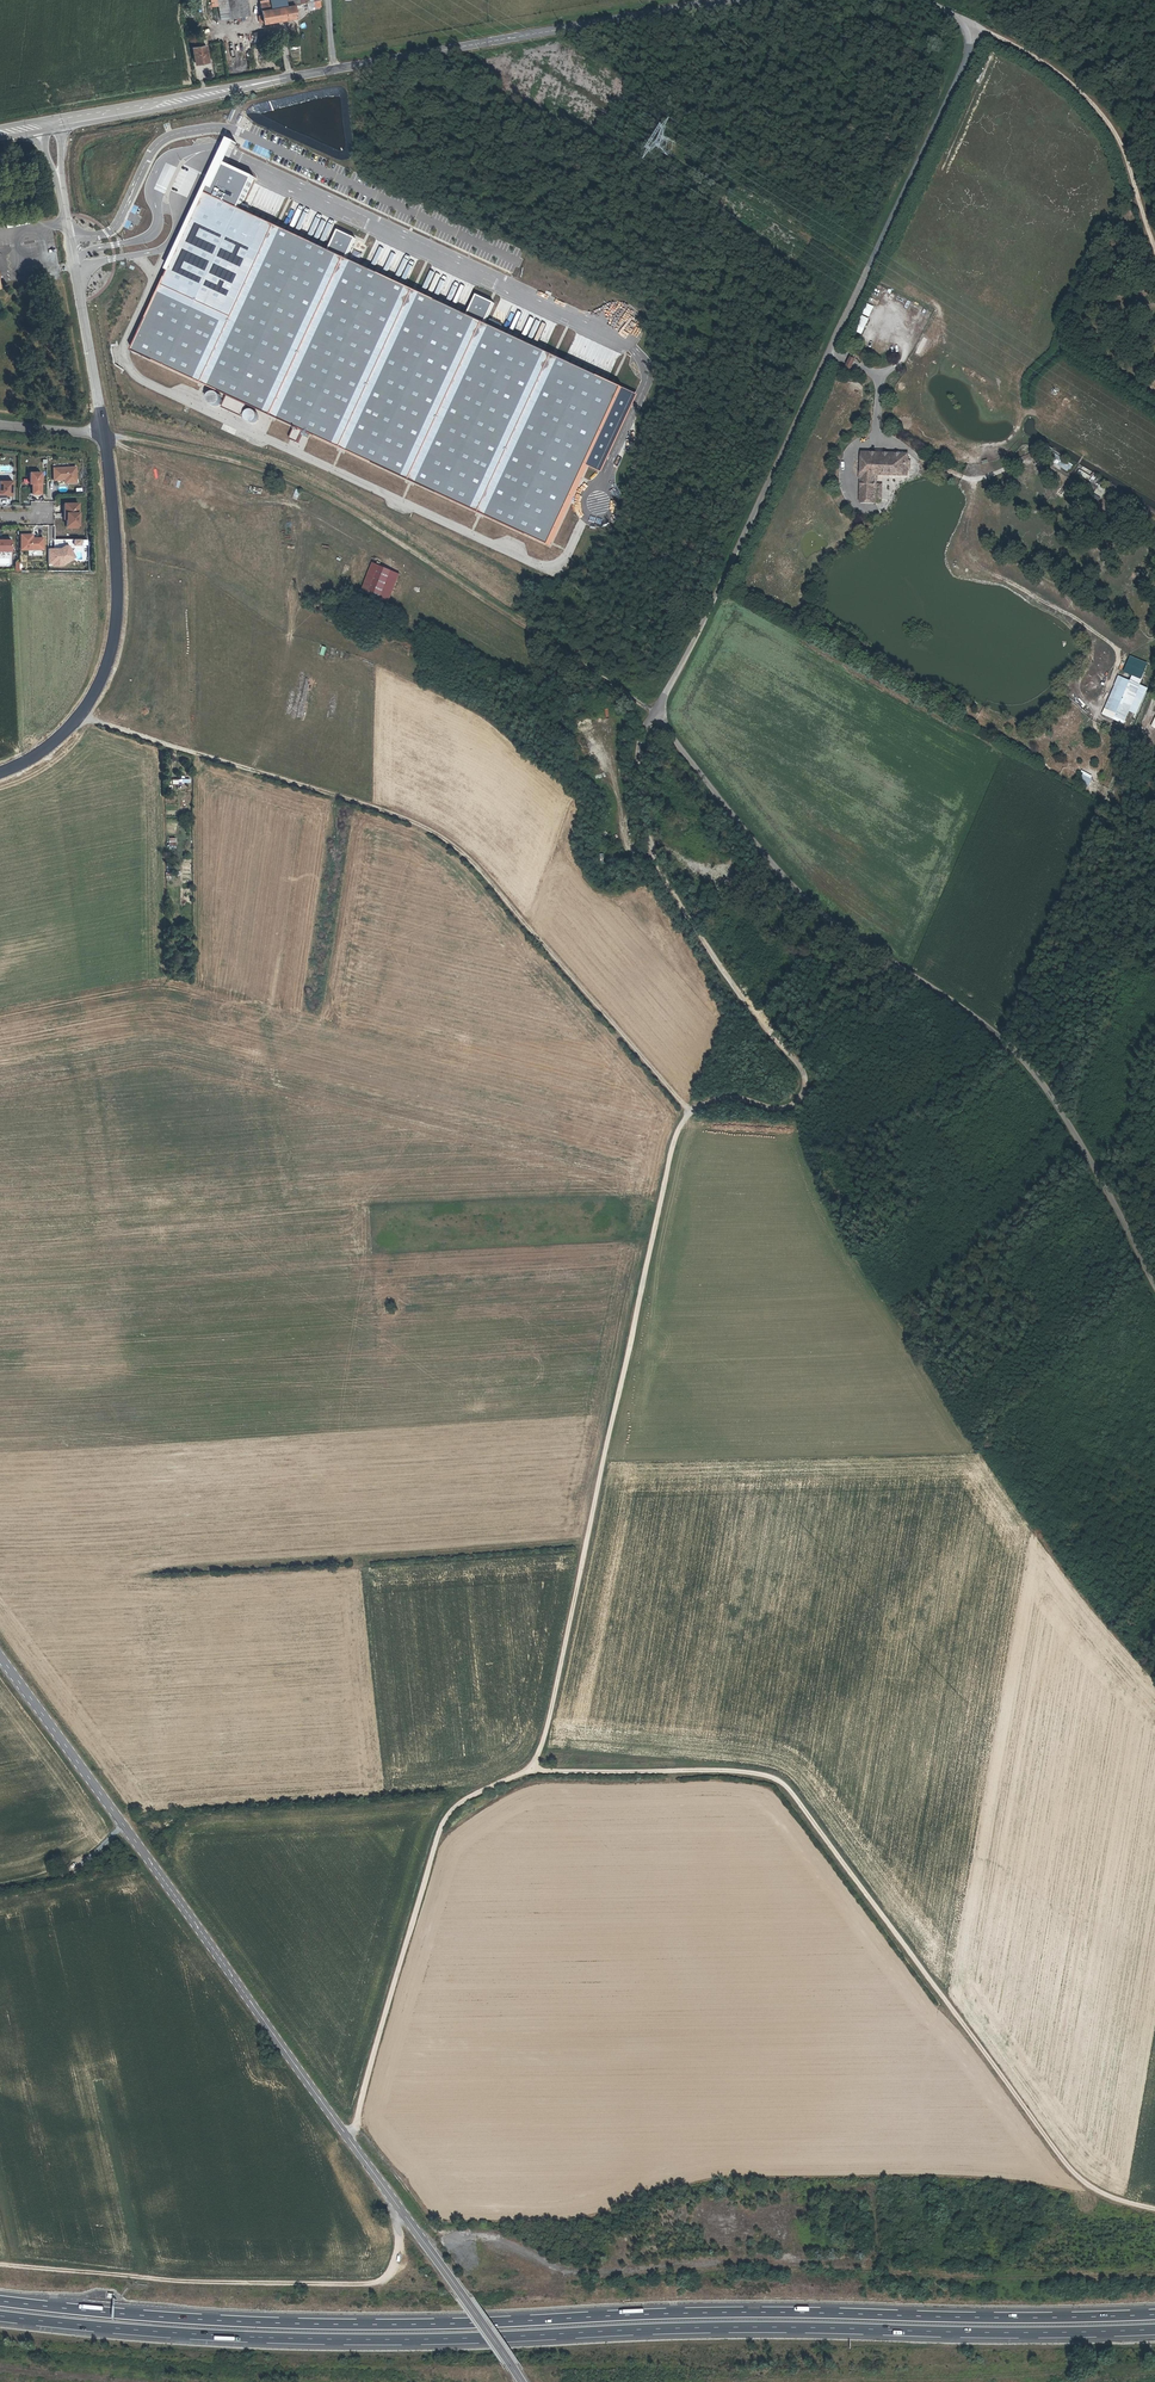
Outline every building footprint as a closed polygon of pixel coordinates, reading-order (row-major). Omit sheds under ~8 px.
[(232,18),(250,15),(248,0),(230,0),(232,18)] [(262,10),(265,24),(297,18),(295,4),(287,5),(286,0),(271,0),(273,8),(262,10)] [(207,45),(193,47),(196,65),(210,62),(207,45)] [(241,146),(232,142),(229,148),(226,155),(133,354),(554,549),(628,390),(486,324),(496,304),(480,297),(470,318),(344,259),(353,241),(341,236),(333,254),(242,212),(258,178),(232,166),(235,160),(239,153),(241,146)] [(327,250),(329,252),(339,232),(337,231),(327,250)] [(869,304),(863,314),(870,318),(875,307),(869,304)] [(864,316),(857,333),(863,335),(869,319),(864,316)] [(299,442),(302,433),(295,430),(292,439),(299,442)] [(876,503),(876,499),(876,485),(876,473),(906,474),(906,455),(862,455),(862,503),(876,503)] [(1059,460),(1058,467),(1070,470),(1072,463),(1059,460)] [(53,468),(53,480),(58,480),(58,478),(66,478),(67,483),(76,483),(76,467),(53,468)] [(44,471),(30,471),(30,484),(32,484),(32,494),(44,494),(44,471)] [(0,480),(0,497),(7,497),(7,495),(13,495),(13,480),(0,480)] [(66,519),(66,526),(78,526),(78,503),(64,504),(64,520),(66,519)] [(21,550),(43,549),(43,538),(32,538),(30,538),(30,534),(20,535),(21,550)] [(11,551),(11,540),(0,540),(0,551),(11,551)] [(48,549),(48,564),(53,564),(54,564),(56,561),(60,561),(63,564),(64,564),(75,557),(68,546),(65,546),(60,549),(60,550),(56,550),(56,549),(48,549)] [(402,572),(374,562),(364,588),(392,598),(402,572)] [(1120,676),(1101,716),(1125,727),(1129,718),(1136,721),(1150,690),(1139,686),(1141,681),(1132,677),(1130,681),(1120,676)] [(1081,770),(1077,778),(1089,785),(1094,778),(1081,770)]
